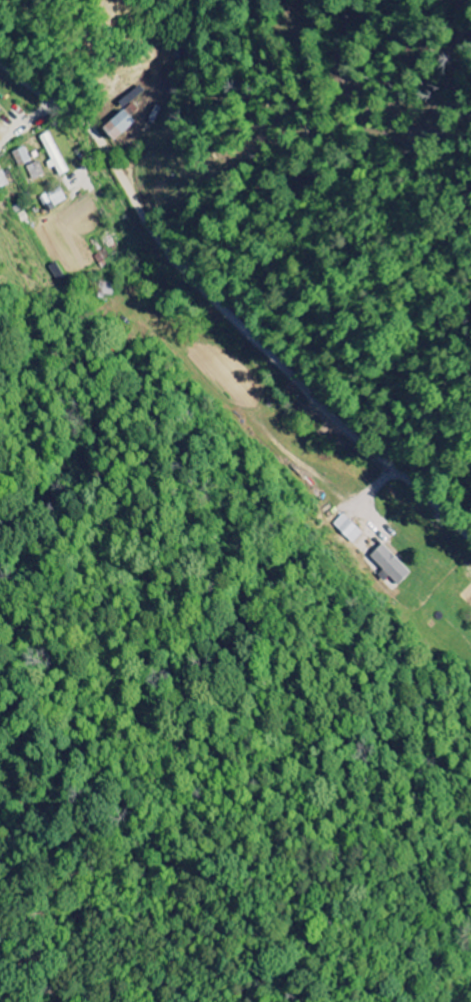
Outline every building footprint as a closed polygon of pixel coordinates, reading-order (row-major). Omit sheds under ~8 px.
[(99,132),(111,144),(132,122),(119,110),(99,132)] [(53,169),(54,168),(59,178),(68,173),(47,133),(37,139),(53,169)] [(12,153),(17,168),(30,164),(25,149),(12,153)] [(45,176),(39,162),(26,168),(32,181),(45,176)] [(8,187),(4,172),(0,173),(0,189),(8,187)] [(38,199),(45,213),(67,202),(60,189),(38,199)] [(353,544),(363,533),(343,515),(332,526),(353,544)] [(409,575),(381,545),(368,557),(396,587),(409,575)]
